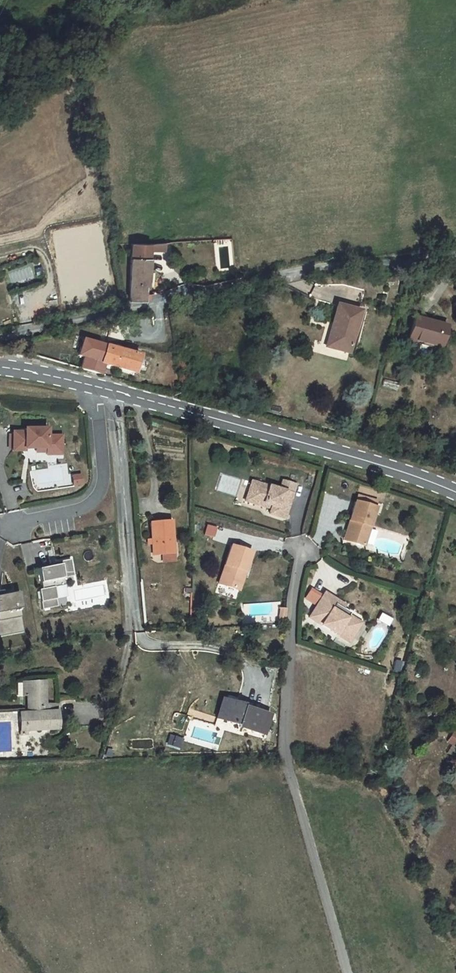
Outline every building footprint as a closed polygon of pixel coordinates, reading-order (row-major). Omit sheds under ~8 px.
[(131,244),(129,301),(143,301),(144,286),(144,272),(149,272),(149,271),(149,245),(131,244)] [(225,263),(232,263),(231,245),(216,245),(216,259),(225,259),(225,263)] [(12,280),(29,279),(29,269),(11,270),(12,280)] [(144,272),(144,286),(152,286),(153,271),(149,271),(149,272),(144,272)] [(361,311),(337,305),(332,326),(334,326),(333,330),(331,330),(328,339),(338,341),(336,349),(349,353),(361,311)] [(441,349),(447,327),(414,318),(408,340),(441,349)] [(105,334),(104,340),(124,345),(126,339),(112,336),(113,330),(110,329),(108,335),(105,334)] [(338,341),(328,339),(326,347),(336,349),(338,341)] [(91,342),(87,358),(92,360),(96,344),(91,342)] [(84,358),(81,369),(101,375),(104,364),(135,373),(139,356),(96,344),(92,360),(87,358),(84,358)] [(384,380),(382,386),(396,390),(398,384),(384,380)] [(52,427),(12,427),(12,452),(53,453),(52,427)] [(447,453),(444,461),(454,465),(455,459),(455,457),(447,453)] [(293,493),(252,481),(247,495),(265,500),(264,503),(269,504),(273,505),(270,513),(285,517),(293,493)] [(265,500),(247,495),(246,500),(268,507),(269,504),(264,503),(265,500)] [(377,503),(356,498),(350,517),(354,518),(349,537),(366,541),(377,503)] [(164,505),(178,507),(179,501),(165,499),(164,505)] [(354,518),(350,517),(345,536),(349,537),(354,518)] [(150,523),(153,555),(163,554),(173,553),(174,553),(171,521),(150,523)] [(231,546),(219,584),(236,589),(242,570),(245,571),(251,552),(231,546)] [(173,553),(163,554),(164,562),(174,561),(173,553)] [(72,559),(61,562),(62,564),(38,568),(43,589),(38,590),(42,610),(59,607),(55,587),(66,585),(65,579),(75,577),(72,559)] [(242,570),(236,589),(239,590),(245,571),(242,570)] [(0,591),(0,613),(25,608),(21,593),(4,595),(3,590),(0,591)] [(344,607),(324,594),(309,618),(337,636),(340,631),(352,639),(360,626),(348,617),(346,621),(339,616),(342,610),(344,607)] [(349,615),(342,610),(339,616),(346,621),(348,617),(349,615)] [(340,631),(337,636),(349,644),(352,639),(340,631)] [(57,729),(56,705),(45,705),(44,683),(23,684),(23,695),(27,695),(28,714),(23,714),(24,730),(27,730),(57,729)] [(241,732),(247,708),(226,702),(219,726),(241,732)] [(273,736),(258,736),(258,746),(273,746),(273,736)]
